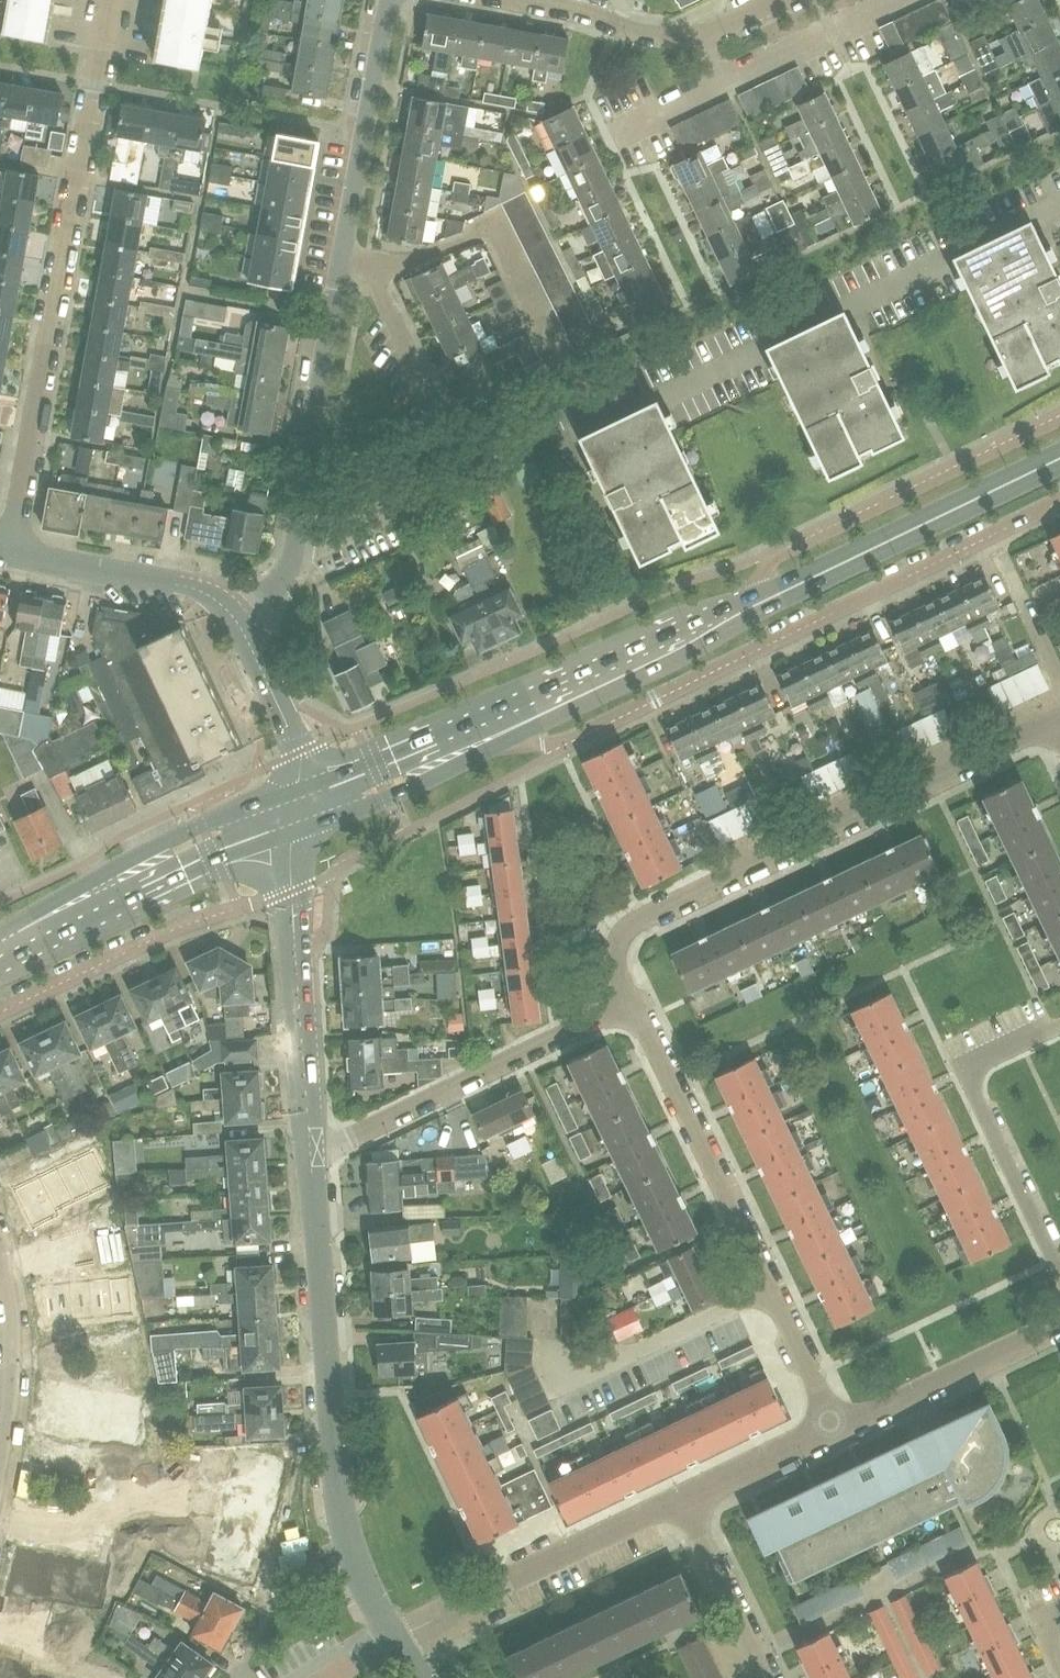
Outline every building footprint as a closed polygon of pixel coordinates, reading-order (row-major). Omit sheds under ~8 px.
[(3,33),(46,40),(46,41),(48,41),(48,40),(55,0),(9,0),(3,33)] [(166,4),(210,12),(212,0),(166,0),(166,4)] [(339,20),(343,0),(309,0),(309,1),(304,0),(295,0),(294,1),(286,0),(282,0),(280,9),(281,9),(339,20)] [(951,22),(940,0),(936,0),(928,4),(939,28),(951,22)] [(972,13),(966,0),(950,0),(959,19),(972,13)] [(984,7),(980,0),(966,0),(972,13),(984,7)] [(1045,16),(1037,0),(1019,0),(1007,5),(1019,29),(1045,16)] [(166,4),(155,61),(157,61),(157,60),(200,68),(210,12),(166,4)] [(927,34),(938,29),(939,28),(928,4),(915,10),(927,34)] [(305,23),(302,39),(335,45),(339,20),(281,9),(279,18),(305,23)] [(915,40),(927,34),(915,10),(904,15),(915,40)] [(434,69),(447,71),(451,52),(457,19),(428,14),(423,47),(438,50),(434,69)] [(904,45),(915,40),(904,15),(892,21),(904,45)] [(1024,56),(1057,40),(1045,16),(1019,29),(1013,32),(1024,56)] [(477,69),(479,57),(485,24),(457,19),(451,52),(464,54),(462,66),(477,69)] [(891,51),(904,45),(892,21),(879,27),(891,51)] [(968,54),(964,45),(952,22),(951,22),(939,28),(938,29),(953,61),(968,54)] [(507,62),(513,29),(485,24),(479,57),(507,62)] [(535,67),(541,33),(513,29),(507,62),(535,67)] [(535,67),(533,80),(546,82),(548,69),(564,72),(570,38),(541,33),(535,67)] [(985,35),(969,42),(973,51),(985,46),(989,44),(985,35)] [(330,70),(335,45),(302,39),(298,64),(330,70)] [(1059,68),(1059,47),(1057,40),(1024,56),(1029,66),(1035,63),(1042,77),(1059,68)] [(973,51),(981,66),(992,61),(995,59),(989,44),(985,46),(973,51)] [(895,89),(922,76),(933,71),(922,46),(884,64),(895,89)] [(249,56),(256,57),(285,62),(286,55),(250,49),(249,56)] [(968,54),(953,61),(960,76),(975,69),(968,54)] [(283,73),(296,76),(293,90),(326,96),(330,70),(298,64),(285,62),(256,57),(254,64),(283,69),(283,73)] [(985,75),(999,68),(995,59),(992,61),(981,66),(985,75)] [(785,72),(797,96),(809,90),(798,66),(785,72)] [(999,68),(985,75),(988,83),(1003,77),(999,68)] [(1059,97),(1059,68),(1042,77),(1029,83),(1035,95),(1033,97),(1038,108),(1059,97)] [(964,85),(979,78),(975,69),(960,76),(964,85)] [(785,101),(797,96),(785,72),(774,78),(785,101)] [(427,92),(444,95),(445,86),(444,86),(446,78),(433,76),(420,73),(417,91),(427,92)] [(907,112),(933,100),(922,76),(895,89),(907,112)] [(773,107),(785,101),(774,78),(762,84),(773,107)] [(979,78),(964,85),(973,103),(988,96),(979,78)] [(288,87),(264,83),(262,96),(285,100),(288,87)] [(36,89),(7,84),(0,122),(0,141),(2,142),(4,129),(9,130),(11,117),(30,120),(36,89)] [(761,113),(773,107),(762,84),(750,89),(761,113)] [(445,86),(444,95),(459,98),(460,88),(445,86)] [(41,142),(44,123),(56,125),(62,94),(36,89),(30,120),(26,139),(41,142)] [(749,119),(761,113),(750,89),(738,95),(749,119)] [(792,138),(799,135),(835,117),(824,92),(798,105),(804,118),(786,126),(792,138)] [(918,136),(944,124),(938,109),(955,101),(951,92),(933,100),(907,112),(918,136)] [(499,105),(501,96),(485,93),(483,102),(499,105)] [(501,96),(499,105),(514,108),(516,98),(501,96)] [(474,108),(446,103),(414,97),(408,125),(479,138),(500,142),(502,133),(470,127),(474,108)] [(1059,127),(1059,97),(1038,108),(1042,116),(1041,116),(1049,132),(1059,127)] [(717,105),(729,128),(742,122),(730,98),(717,105)] [(529,101),(527,110),(543,113),(544,104),(529,101)] [(145,141),(151,109),(123,104),(117,136),(130,138),(126,162),(113,159),(110,178),(138,182),(145,141)] [(717,134),(729,128),(717,105),(705,110),(717,134)] [(554,147),(585,133),(572,107),(542,121),(554,147)] [(1004,124),(1019,117),(1015,108),(1000,115),(1004,124)] [(173,146),(178,114),(151,109),(145,141),(173,146)] [(706,139),(717,134),(705,110),(694,115),(706,139)] [(178,114),(173,146),(171,157),(176,159),(176,158),(198,162),(206,119),(178,114)] [(694,145),(706,139),(694,115),(682,121),(694,145)] [(990,131),(1004,124),(1000,115),(985,122),(990,131)] [(804,161),(847,141),(835,117),(799,135),(806,149),(800,152),(804,161)] [(1004,124),(1008,132),(1023,125),(1019,117),(1004,124)] [(681,151),(694,145),(682,121),(670,127),(681,151)] [(240,126),(220,123),(218,132),(238,136),(240,126)] [(929,159),(955,147),(944,124),(918,136),(929,159)] [(929,159),(941,184),(986,163),(979,148),(995,141),(1001,155),(1016,148),(1008,132),(1004,124),(990,131),(955,147),(929,159)] [(477,147),(479,138),(408,125),(403,153),(436,159),(439,145),(461,148),(461,145),(477,147)] [(277,133),(273,158),(314,165),(318,140),(277,133)] [(512,150),(521,146),(515,133),(509,136),(507,141),(512,150)] [(566,173),(597,158),(585,133),(554,147),(566,173)] [(774,135),(758,142),(762,151),(778,144),(774,135)] [(832,177),(858,164),(847,141),(804,161),(790,168),(774,175),(778,183),(794,176),(795,179),(826,165),(832,177)] [(671,165),(670,168),(675,177),(678,178),(680,178),(685,188),(720,172),(728,168),(716,144),(673,164),(671,165)] [(52,150),(41,148),(25,145),(22,163),(48,168),(52,150)] [(753,145),(738,152),(743,161),(758,154),(753,145)] [(519,164),(528,160),(521,146),(512,150),(519,164)] [(431,187),(436,159),(403,153),(398,181),(431,187)] [(165,156),(162,170),(168,171),(168,175),(173,176),(176,159),(171,157),(165,156)] [(314,165),(273,158),(268,183),(309,190),(314,165)] [(579,198),(609,184),(597,158),(566,173),(579,198)] [(774,175),(790,168),(786,159),(770,166),(774,175)] [(528,160),(519,164),(526,179),(535,174),(528,160)] [(233,167),(212,163),(210,172),(231,176),(233,167)] [(829,208),(869,188),(858,164),(832,177),(838,190),(824,197),(829,208)] [(753,184),(768,177),(764,169),(749,176),(753,184)] [(3,196),(34,202),(39,175),(8,170),(3,196)] [(162,170),(159,188),(170,190),(173,176),(168,175),(168,171),(162,170)] [(231,176),(210,172),(209,182),(229,186),(231,176)] [(720,172),(685,188),(696,212),(739,191),(735,181),(727,185),(720,172)] [(171,190),(188,193),(190,180),(179,178),(179,177),(173,176),(171,190)] [(768,177),(753,184),(758,193),(773,186),(768,177)] [(426,215),(431,187),(398,181),(396,195),(394,194),(390,196),(388,206),(391,209),(393,209),(426,215)] [(453,192),(469,194),(471,185),(455,182),(453,192)] [(309,190),(268,183),(263,208),(304,215),(309,190)] [(503,193),(501,203),(525,192),(521,184),(503,193)] [(591,223),(621,209),(609,184),(579,198),(591,223)] [(739,191),(696,212),(707,235),(734,223),(728,210),(745,202),(759,196),(758,193),(753,184),(739,191)] [(874,198),(869,188),(829,208),(841,232),(886,210),(879,196),(874,198)] [(111,216),(142,222),(147,195),(116,189),(111,216)] [(507,215),(531,203),(525,191),(525,192),(501,203),(507,215)] [(467,203),(469,194),(453,192),(451,200),(467,203)] [(544,214),(553,210),(546,195),(536,200),(544,214)] [(3,196),(0,196),(0,224),(29,229),(34,202),(3,196)] [(194,203),(174,199),(173,210),(192,213),(194,203)] [(794,224),(789,215),(782,200),(768,207),(771,212),(773,211),(778,222),(776,223),(780,231),(794,224)] [(513,227),(537,215),(531,203),(507,215),(513,227)] [(304,215),(263,208),(259,233),(300,240),(304,215)] [(794,224),(810,217),(805,208),(789,215),(794,224)] [(421,244),(426,215),(393,209),(390,223),(388,223),(385,224),(383,234),(386,237),(421,244)] [(603,249),(634,235),(621,209),(591,223),(603,249)] [(553,210),(544,214),(551,229),(560,224),(553,210)] [(224,216),(203,212),(201,221),(222,225),(224,216)] [(519,238),(542,227),(537,215),(513,227),(519,238)] [(719,259),(762,239),(751,215),(734,223),(707,235),(705,236),(704,239),(709,249),(712,250),(714,249),(719,259)] [(138,249),(142,222),(111,216),(106,244),(138,249)] [(794,224),(798,233),(814,225),(810,217),(794,224)] [(447,220),(444,239),(462,232),(463,222),(447,220)] [(959,270),(960,273),(967,287),(968,288),(977,308),(986,304),(991,316),(983,320),(1002,361),(1003,362),(1008,359),(1013,371),(1008,373),(1009,374),(1016,388),(1050,372),(1049,370),(1046,364),(1058,358),(1059,362),(1059,289),(1055,277),(1057,276),(1050,262),(1044,249),(1036,232),(1031,220),(953,258),(959,270)] [(222,225),(201,221),(199,231),(220,235),(222,225)] [(29,229),(0,224),(0,252),(25,256),(29,229)] [(784,239),(798,233),(794,224),(780,231),(784,239)] [(524,250),(548,238),(542,227),(519,238),(524,250)] [(300,240),(259,233),(254,257),(295,265),(300,240)] [(791,254),(805,247),(803,242),(799,233),(793,235),(784,239),(789,249),(791,254)] [(615,275),(646,260),(634,235),(603,249),(594,254),(606,279),(615,275)] [(531,263),(554,251),(548,238),(524,250),(531,263)] [(762,239),(719,259),(730,283),(757,270),(751,258),(767,250),(762,239)] [(198,248),(206,249),(207,242),(200,240),(198,248)] [(133,276),(138,249),(106,244),(102,271),(133,276)] [(169,255),(170,250),(151,246),(149,256),(164,259),(165,254),(169,255)] [(569,265),(578,261),(571,246),(562,250),(569,265)] [(165,254),(164,259),(183,263),(185,253),(170,250),(169,255),(165,254)] [(537,274),(560,262),(554,251),(531,263),(537,274)] [(25,256),(0,252),(0,280),(20,284),(25,256)] [(249,283),(291,290),(295,265),(254,257),(249,283)] [(424,304),(455,289),(490,272),(483,258),(448,274),(442,262),(411,277),(406,281),(411,291),(417,291),(424,304)] [(628,300),(658,286),(646,260),(615,275),(628,300)] [(578,261),(569,265),(576,279),(585,275),(578,261)] [(542,285),(566,274),(560,262),(537,274),(542,285)] [(128,304),(133,276),(102,271),(97,298),(128,304)] [(549,298),(572,286),(566,274),(542,285),(549,298)] [(212,280),(191,276),(189,285),(210,289),(212,280)] [(494,302),(509,294),(502,279),(486,286),(494,302)] [(20,284),(0,280),(0,308),(15,311),(20,284)] [(554,309),(578,298),(572,286),(549,298),(554,309)] [(640,326),(670,312),(658,286),(628,300),(640,326)] [(467,315),(463,307),(455,289),(424,304),(436,330),(467,315)] [(516,308),(515,308),(509,294),(494,302),(500,316),(516,308)] [(594,316),(604,312),(596,297),(587,302),(594,316)] [(128,307),(128,304),(97,298),(92,325),(123,331),(128,307)] [(583,309),(582,307),(578,298),(554,309),(560,321),(583,309)] [(160,309),(161,305),(141,301),(140,311),(155,314),(156,309),(160,309)] [(194,301),(192,316),(224,322),(227,307),(194,301)] [(156,309),(155,314),(174,317),(176,307),(161,305),(160,309),(156,309)] [(10,338),(15,311),(0,308),(0,337),(10,338)] [(566,333),(589,321),(583,309),(560,321),(566,333)] [(766,347),(772,359),(774,363),(780,376),(781,378),(791,398),(799,394),(805,406),(796,410),(805,428),(806,431),(816,451),(816,452),(821,449),(827,461),(822,463),(829,478),(863,462),(859,454),(871,448),(873,452),(904,437),(900,428),(895,418),(895,417),(890,419),(885,408),(890,406),(889,405),(883,391),(877,380),(874,382),(867,367),(870,366),(864,351),(858,339),(849,322),(844,310),(766,347)] [(604,312),(594,316),(601,330),(610,325),(604,312)] [(448,355),(479,340),(467,315),(436,330),(448,355)] [(162,328),(163,328),(172,330),(174,317),(165,316),(162,328)] [(284,354),(289,327),(251,320),(245,323),(243,335),(225,332),(224,343),(284,354)] [(572,345),(595,333),(589,321),(566,333),(572,345)] [(118,358),(123,331),(92,325),(87,352),(118,358)] [(518,353),(533,345),(528,333),(485,354),(479,340),(448,355),(460,380),(502,360),(518,353)] [(595,333),(572,345),(578,356),(601,345),(595,333)] [(10,338),(0,337),(0,365),(5,366),(10,338)] [(280,380),(284,354),(224,343),(197,338),(194,351),(240,359),(238,372),(248,374),(280,380)] [(525,367),(540,360),(533,345),(518,353),(525,367)] [(118,358),(87,352),(82,380),(113,385),(118,358)] [(131,361),(130,366),(145,368),(146,363),(150,364),(151,359),(132,356),(131,361)] [(145,368),(151,369),(164,372),(166,362),(151,359),(150,364),(146,363),(145,368)] [(503,392),(497,378),(508,373),(502,360),(460,380),(472,407),(503,392)] [(151,369),(147,392),(160,394),(164,372),(151,369)] [(166,386),(181,389),(182,381),(178,380),(179,376),(170,374),(166,386)] [(275,406),(280,380),(248,374),(246,388),(191,378),(189,390),(207,393),(275,406)] [(126,388),(113,385),(82,380),(77,407),(108,413),(121,415),(122,410),(126,388)] [(177,412),(181,389),(166,386),(159,426),(185,431),(188,414),(177,412)] [(275,406),(207,393),(205,402),(214,404),(213,406),(229,409),(226,424),(270,432),(270,431),(275,431),(278,417),(273,416),(275,406)] [(673,434),(672,431),(671,428),(665,416),(663,412),(657,400),(579,437),(585,449),(593,466),(599,479),(606,493),(613,507),(617,516),(625,532),(625,533),(631,544),(640,564),(672,548),(670,545),(682,539),(686,547),(720,531),(713,516),(712,515),(707,504),(707,503),(687,462),(681,451),(673,434)] [(103,441),(108,413),(77,407),(72,435),(103,441)] [(122,410),(121,415),(120,420),(135,423),(136,418),(140,418),(141,414),(122,410)] [(136,418),(135,423),(154,426),(156,416),(141,414),(140,418),(136,418)] [(217,453),(220,439),(206,436),(203,451),(211,452),(217,453)] [(257,453),(258,446),(244,443),(242,450),(257,453)] [(89,474),(95,450),(84,447),(80,446),(75,471),(87,474),(89,474)] [(119,465),(121,453),(107,451),(105,462),(119,465)] [(121,453),(119,465),(142,469),(145,458),(121,453)] [(207,492),(193,490),(197,467),(181,465),(173,510),(189,513),(184,537),(229,545),(231,548),(237,550),(239,547),(258,551),(268,497),(252,494),(248,512),(232,509),(231,518),(203,513),(207,492)] [(261,467),(259,478),(262,479),(261,482),(278,485),(280,470),(261,467)] [(226,485),(241,488),(244,470),(229,468),(226,485)] [(477,487),(494,523),(513,514),(496,478),(477,487)] [(107,530),(113,498),(96,495),(99,483),(87,481),(84,493),(85,493),(80,525),(107,530)] [(140,503),(124,500),(126,488),(115,486),(113,498),(107,530),(134,535),(140,503)] [(85,493),(84,493),(50,487),(43,527),(79,534),(80,525),(85,493)] [(168,508),(151,505),(153,493),(142,491),(140,503),(134,535),(162,540),(168,508)] [(1051,538),(1059,557),(1059,533),(1051,538)] [(488,555),(480,538),(454,549),(461,566),(462,567),(477,560),(488,555)] [(494,599),(485,581),(497,575),(488,556),(463,568),(470,583),(499,641),(520,631),(514,618),(522,614),(511,590),(494,599)] [(419,570),(413,557),(401,562),(407,574),(407,575),(412,573),(419,570)] [(422,578),(420,572),(417,573),(408,577),(409,581),(413,591),(421,587),(422,582),(423,580),(422,578)] [(1001,609),(995,597),(985,577),(961,588),(981,629),(990,624),(986,616),(1001,609)] [(478,651),(499,641),(470,583),(457,589),(454,597),(463,614),(452,619),(464,642),(472,639),(478,651)] [(9,590),(7,589),(5,586),(0,585),(0,624),(3,624),(9,590)] [(403,600),(397,586),(383,592),(389,606),(402,600),(403,600)] [(972,632),(981,629),(961,588),(937,600),(953,632),(969,624),(972,632)] [(22,592),(16,627),(26,629),(22,653),(20,665),(32,667),(45,596),(37,595),(36,591),(27,590),(25,593),(22,592)] [(45,596),(32,667),(44,669),(46,660),(56,661),(61,635),(67,600),(64,600),(63,596),(54,594),(52,597),(45,596)] [(938,639),(953,632),(937,600),(913,611),(932,652),(942,647),(938,639)] [(201,762),(237,744),(180,624),(97,609),(93,633),(155,766),(132,777),(135,784),(144,804),(207,774),(201,762)] [(923,657),(932,652),(913,611),(889,623),(904,655),(919,648),(923,657)] [(873,630),(849,642),(868,682),(877,700),(886,696),(877,678),(873,670),(889,662),(883,651),(873,630)] [(347,641),(335,647),(346,670),(336,675),(352,709),(375,698),(370,688),(383,681),(378,669),(389,664),(377,640),(367,645),(362,635),(347,641)] [(981,644),(987,656),(995,652),(990,640),(981,644)] [(860,686),(868,682),(849,642),(825,653),(841,686),(856,678),(860,686)] [(1023,657),(1032,653),(1032,652),(1028,643),(1014,650),(1019,659),(1023,657)] [(997,652),(1002,663),(1016,656),(1011,645),(997,652)] [(92,659),(87,648),(74,654),(79,665),(92,659)] [(826,692),(841,686),(825,653),(801,665),(820,705),(830,701),(826,692)] [(90,661),(80,666),(117,745),(127,741),(90,661)] [(1037,664),(1025,670),(1036,694),(1049,688),(1037,664)] [(810,710),(820,705),(801,665),(777,676),(792,709),(806,702),(810,710)] [(1025,670),(1013,676),(1024,700),(1036,694),(1025,670)] [(982,675),(976,678),(980,687),(986,684),(982,675)] [(1013,676),(1000,682),(1012,706),(1024,700),(1013,676)] [(914,693),(925,718),(931,715),(952,705),(941,681),(914,693)] [(1000,682),(988,688),(999,712),(1012,706),(1000,682)] [(777,716),(771,705),(761,683),(737,695),(757,736),(766,731),(762,724),(777,716)] [(868,688),(857,694),(870,721),(882,715),(868,688)] [(749,740),(757,736),(737,695),(713,707),(729,739),(745,732),(749,740)] [(715,746),(729,739),(713,707),(689,718),(709,759),(725,793),(735,788),(715,746)] [(2,732),(20,735),(24,712),(0,708),(0,731),(2,732)] [(944,709),(932,715),(932,716),(943,738),(956,733),(944,709)] [(24,712),(20,735),(30,737),(34,714),(24,712)] [(932,715),(919,721),(931,744),(943,738),(932,716),(932,715)] [(699,764),(709,759),(689,718),(665,730),(681,763),(695,756),(699,764)] [(846,737),(839,720),(829,724),(826,725),(829,731),(834,742),(846,737)] [(120,774),(106,745),(95,721),(73,731),(115,818),(136,807),(121,774),(120,774)] [(919,721),(907,727),(918,750),(931,744),(919,721)] [(907,727),(894,732),(906,756),(918,750),(907,727)] [(93,828),(115,818),(73,731),(53,741),(50,736),(43,739),(38,744),(33,749),(44,769),(49,778),(52,777),(66,770),(77,793),(78,794),(77,794),(93,828)] [(30,737),(20,735),(2,732),(24,778),(44,769),(33,749),(38,744),(30,737)] [(622,742),(583,761),(613,824),(652,805),(622,742)] [(851,753),(839,759),(850,783),(863,777),(851,753)] [(839,759),(826,765),(838,789),(850,783),(839,759)] [(793,779),(786,764),(777,769),(784,783),(793,779)] [(826,765),(814,771),(825,794),(838,789),(826,765)] [(66,770),(52,777),(63,800),(77,793),(66,770)] [(814,771),(801,776),(813,800),(825,794),(814,771)] [(1022,778),(983,797),(1013,859),(1052,841),(1022,778)] [(34,856),(62,843),(35,788),(21,794),(30,814),(17,820),(34,856)] [(758,797),(746,803),(757,827),(770,821),(758,797)] [(746,803),(733,809),(745,833),(757,827),(746,803)] [(652,805),(613,824),(643,886),(682,868),(652,805)] [(733,809),(721,815),(732,839),(745,833),(733,809)] [(485,841),(516,837),(513,811),(487,814),(489,828),(484,828),(485,841)] [(721,815),(708,821),(720,845),(732,839),(721,815)] [(960,828),(971,823),(968,815),(956,821),(960,828)] [(693,822),(699,834),(711,828),(708,820),(701,823),(699,820),(693,822)] [(960,828),(964,836),(975,831),(971,823),(960,828)] [(460,843),(476,841),(474,831),(459,833),(460,843)] [(975,831),(964,836),(967,843),(979,838),(975,831)] [(921,834),(859,864),(877,902),(940,872),(921,834)] [(494,866),(520,862),(516,837),(485,841),(487,853),(492,853),(494,866)] [(971,851),(982,845),(979,838),(967,843),(971,851)] [(476,841),(460,843),(461,853),(477,851),(476,841)] [(1013,859),(1043,922),(1059,914),(1059,858),(1052,841),(1013,859)] [(982,845),(971,851),(974,859),(986,853),(982,845)] [(986,853),(974,859),(978,866),(989,861),(986,853)] [(492,893),(523,888),(520,862),(494,866),(496,880),(491,880),(492,893)] [(859,864),(796,894),(815,932),(877,902),(859,864)] [(985,881),(989,888),(1000,882),(996,875),(985,881)] [(1004,890),(1000,882),(989,888),(993,896),(1004,890)] [(467,896),(483,894),(482,884),(466,886),(467,896)] [(501,918),(526,914),(523,888),(492,893),(494,905),(499,904),(501,918)] [(997,903),(1008,897),(1004,890),(993,896),(997,903)] [(483,894),(467,896),(469,905),(484,904),(483,894)] [(796,894),(734,923),(752,962),(815,932),(796,894)] [(1014,912),(1003,918),(1006,925),(1017,919),(1014,912)] [(499,944),(530,940),(526,914),(501,918),(503,931),(498,932),(499,944)] [(1043,922),(1059,957),(1059,914),(1043,922)] [(1006,925),(1010,932),(1021,927),(1017,919),(1006,925)] [(734,923),(671,953),(690,992),(691,991),(701,987),(752,962),(734,923)] [(1013,940),(1025,935),(1021,927),(1010,932),(1013,940)] [(474,947),(490,945),(488,935),(473,937),(474,947)] [(863,948),(863,947),(858,936),(849,940),(854,951),(855,952),(863,948)] [(508,970),(533,966),(530,940),(499,944),(501,957),(506,956),(508,970)] [(1032,949),(1028,941),(1017,947),(1020,954),(1032,949)] [(490,945),(474,947),(476,957),(491,955),(490,945)] [(225,977),(235,959),(229,956),(230,954),(220,948),(204,955),(203,952),(190,958),(192,961),(190,962),(199,982),(207,996),(217,996),(217,1001),(224,1001),(224,992),(225,977)] [(1024,962),(1035,956),(1032,949),(1020,954),(1024,962)] [(409,965),(379,966),(378,954),(342,957),(344,980),(409,975),(409,965)] [(1027,969),(1039,964),(1035,956),(1024,962),(1027,969)] [(420,972),(438,971),(457,971),(455,958),(420,959),(420,972)] [(247,999),(252,999),(252,997),(256,996),(255,983),(251,983),(250,965),(240,959),(239,961),(235,959),(225,977),(224,992),(224,1001),(226,1024),(227,1037),(227,1038),(243,1037),(242,1016),(248,1009),(247,999)] [(1031,977),(1042,971),(1039,964),(1027,969),(1031,977)] [(506,996),(537,992),(533,966),(508,970),(510,983),(505,984),(506,996)] [(163,975),(154,979),(178,1029),(200,1019),(176,969),(174,970),(172,967),(162,972),(163,975)] [(457,971),(438,971),(439,1000),(457,1000),(457,971)] [(1031,977),(1035,984),(1046,979),(1042,971),(1031,977)] [(380,986),(410,984),(409,975),(344,980),(345,1002),(381,999),(380,986)] [(173,1042),(183,1038),(178,1029),(154,979),(145,984),(143,981),(133,986),(134,989),(132,990),(147,1021),(160,1015),(173,1042)] [(1046,979),(1035,984),(1038,992),(1050,987),(1046,979)] [(481,999),(496,997),(495,987),(480,989),(481,999)] [(701,987),(691,991),(694,998),(704,993),(701,987)] [(537,992),(506,996),(508,1008),(513,1008),(515,1022),(540,1018),(537,992)] [(890,992),(852,1011),(882,1073),(920,1055),(890,992)] [(136,1026),(130,1015),(121,995),(119,997),(117,993),(107,998),(108,1001),(99,1006),(129,1068),(138,1064),(123,1033),(136,1026)] [(496,997),(481,999),(482,1009),(497,1007),(496,997)] [(382,1011),(412,1010),(411,998),(381,999),(345,1002),(347,1026),(383,1023),(382,1011)] [(120,1073),(129,1068),(99,1006),(90,1010),(88,1007),(78,1012),(79,1015),(77,1016),(92,1047),(105,1041),(120,1073)] [(463,1015),(463,1013),(450,1014),(449,1014),(451,1027),(451,1031),(465,1030),(463,1015)] [(80,1053),(75,1042),(65,1022),(63,1023),(62,1020),(51,1025),(53,1028),(44,1032),(75,1095),(87,1089),(75,1065),(69,1063),(67,1059),(80,1053)] [(212,1038),(227,1037),(226,1024),(208,1025),(212,1038)] [(64,1101),(75,1095),(44,1032),(34,1037),(33,1034),(22,1039),(24,1042),(22,1043),(37,1074),(48,1068),(64,1101)] [(349,1063),(409,1059),(408,1048),(382,1050),(381,1037),(347,1039),(349,1063)] [(257,1056),(255,1040),(223,1043),(225,1059),(257,1056)] [(607,1042),(569,1060),(599,1123),(637,1105),(607,1042)] [(467,1056),(466,1046),(454,1047),(449,1047),(450,1052),(450,1057),(462,1056),(467,1056)] [(19,1069),(10,1049),(8,1050),(6,1047),(0,1050),(0,1084),(12,1109),(21,1105),(12,1086),(25,1080),(19,1069)] [(419,1047),(408,1048),(409,1059),(420,1058),(419,1047)] [(920,1055),(882,1073),(912,1136),(951,1117),(920,1055)] [(409,1059),(409,1070),(410,1070),(417,1070),(419,1070),(419,1071),(419,1078),(432,1077),(434,1077),(439,1077),(440,1077),(443,1075),(443,1074),(442,1058),(442,1057),(440,1057),(420,1058),(409,1059)] [(754,1058),(716,1077),(746,1139),(784,1120),(754,1058)] [(409,1059),(349,1063),(350,1086),(384,1084),(383,1072),(409,1070),(409,1059)] [(202,1060),(193,1065),(199,1076),(208,1071),(202,1060)] [(204,1098),(259,1095),(259,1087),(262,1087),(261,1073),(258,1073),(258,1071),(224,1073),(225,1087),(204,1089),(204,1098)] [(545,1088),(549,1095),(561,1090),(557,1082),(545,1088)] [(12,1109),(0,1084),(0,1109),(1,1108),(3,1113),(12,1109)] [(117,1114),(142,1102),(134,1085),(109,1097),(117,1114)] [(171,1088),(142,1102),(144,1111),(178,1104),(171,1088)] [(553,1103),(564,1097),(561,1090),(549,1095),(553,1103)] [(499,1102),(512,1130),(524,1124),(521,1119),(534,1114),(523,1091),(499,1102)] [(227,1121),(239,1121),(261,1119),(261,1117),(264,1116),(263,1103),(260,1103),(259,1095),(204,1098),(205,1109),(226,1107),(227,1121)] [(71,1116),(80,1111),(73,1096),(64,1101),(71,1116)] [(556,1110),(568,1104),(564,1097),(553,1103),(556,1110)] [(512,1130),(499,1102),(475,1114),(486,1137),(498,1131),(501,1135),(503,1134),(512,1130)] [(568,1104),(556,1110),(560,1117),(571,1112),(568,1104)] [(637,1105),(599,1123),(629,1186),(667,1168),(637,1105)] [(579,1127),(571,1112),(560,1117),(567,1133),(579,1127)] [(61,1139),(62,1141),(76,1135),(90,1128),(85,1116),(56,1129),(61,1139)] [(951,1117),(912,1136),(942,1198),(981,1180),(951,1117)] [(784,1120),(746,1139),(776,1201),(814,1183),(784,1120)] [(195,1133),(222,1132),(221,1123),(194,1125),(195,1133)] [(39,1130),(47,1148),(59,1142),(51,1125),(39,1130)] [(573,1145),(585,1139),(581,1132),(570,1137),(573,1145)] [(515,1137),(522,1152),(531,1147),(524,1133),(515,1137)] [(522,1152),(515,1137),(506,1142),(513,1156),(522,1152)] [(187,1168),(264,1163),(264,1155),(267,1154),(266,1141),(263,1141),(263,1139),(228,1141),(230,1155),(187,1158),(187,1168)] [(588,1147),(585,1139),(573,1145),(577,1152),(588,1147)] [(138,1171),(137,1164),(135,1140),(114,1142),(116,1165),(117,1173),(138,1171)] [(4,1154),(10,1166),(34,1155),(28,1143),(4,1154)] [(592,1154),(588,1147),(577,1152),(580,1160),(592,1154)] [(92,1150),(75,1159),(92,1194),(109,1186),(110,1186),(111,1186),(93,1149),(92,1150)] [(368,1162),(366,1163),(368,1186),(455,1179),(463,1179),(495,1176),(484,1152),(438,1156),(438,1157),(399,1160),(388,1161),(368,1162)] [(75,1159),(57,1168),(74,1203),(92,1194),(75,1159)] [(265,1171),(264,1163),(187,1168),(188,1179),(231,1175),(232,1191),(266,1189),(266,1184),(269,1184),(268,1170),(265,1171)] [(57,1168),(39,1176),(58,1216),(59,1216),(57,1211),(74,1203),(57,1168)] [(667,1168),(629,1186),(659,1249),(697,1231),(667,1168)] [(137,1172),(115,1173),(121,1199),(139,1198),(137,1172)] [(593,1186),(604,1181),(601,1173),(590,1179),(593,1186)] [(14,1187),(13,1188),(33,1230),(34,1229),(34,1228),(58,1216),(39,1176),(14,1188),(14,1187)] [(455,1179),(368,1186),(369,1210),(391,1208),(403,1207),(402,1195),(456,1191),(455,1179)] [(981,1180),(942,1198),(972,1261),(1011,1242),(981,1180)] [(604,1181),(593,1186),(597,1194),(608,1188),(604,1181)] [(814,1183),(776,1201),(806,1264),(844,1245),(814,1183)] [(600,1201),(612,1196),(608,1188),(597,1194),(600,1201)] [(232,1191),(233,1208),(199,1210),(200,1219),(213,1218),(268,1215),(268,1207),(271,1207),(270,1193),(267,1194),(266,1189),(232,1191)] [(617,1206),(612,1196),(600,1201),(605,1212),(617,1206)] [(628,1229),(617,1206),(605,1212),(616,1234),(628,1229)] [(137,1211),(126,1212),(127,1223),(138,1222),(137,1211)] [(115,1212),(103,1218),(107,1226),(119,1220),(115,1212)] [(269,1223),(268,1215),(213,1218),(214,1229),(223,1229),(224,1242),(270,1239),(270,1237),(273,1236),(273,1230),(272,1223),(269,1223)] [(103,1218),(91,1223),(95,1231),(107,1226),(103,1218)] [(460,1220),(443,1222),(443,1235),(461,1234),(460,1220)] [(566,1220),(566,1249),(584,1249),(584,1220),(566,1220)] [(375,1261),(412,1257),(410,1243),(434,1240),(432,1222),(371,1229),(375,1261)] [(134,1261),(161,1259),(160,1245),(140,1247),(138,1223),(126,1224),(134,1261)] [(74,1227),(64,1232),(69,1244),(71,1243),(79,1239),(74,1227)] [(616,1234),(619,1239),(630,1234),(628,1229),(616,1234)] [(64,1232),(54,1237),(60,1249),(69,1244),(64,1232)] [(634,1241),(630,1234),(619,1239),(622,1247),(634,1241)] [(622,1247),(626,1254),(637,1249),(634,1241),(622,1247)] [(844,1245),(806,1264),(836,1326),(874,1308),(844,1245)] [(693,1247),(669,1258),(676,1271),(671,1274),(676,1285),(704,1271),(693,1247)] [(641,1256),(637,1249),(626,1254),(629,1262),(641,1256)] [(562,1256),(561,1297),(563,1297),(586,1297),(586,1256),(562,1256)] [(161,1259),(134,1261),(138,1280),(164,1278),(162,1259),(161,1259)] [(239,1282),(211,1284),(212,1293),(215,1293),(218,1293),(274,1289),(273,1281),(276,1281),(275,1267),(272,1268),(272,1265),(238,1268),(239,1282)] [(375,1290),(375,1292),(437,1288),(436,1277),(409,1279),(408,1267),(374,1270),(374,1273),(371,1274),(372,1288),(375,1290)] [(704,1271),(676,1285),(682,1296),(686,1294),(692,1306),(715,1295),(704,1271)] [(128,1276),(109,1278),(113,1317),(132,1315),(132,1316),(134,1316),(130,1275),(128,1275),(128,1276)] [(448,1280),(449,1287),(468,1285),(467,1279),(462,1275),(461,1275),(454,1276),(453,1276),(448,1280)] [(109,1278),(89,1280),(93,1319),(113,1317),(109,1278)] [(72,1282),(70,1282),(74,1326),(75,1326),(75,1321),(93,1319),(89,1280),(85,1280),(72,1282)] [(649,1287),(653,1296),(665,1290),(661,1281),(649,1287)] [(42,1284),(41,1284),(45,1330),(47,1330),(47,1329),(74,1326),(70,1282),(42,1285),(42,1284)] [(488,1283),(468,1284),(469,1296),(488,1296),(488,1283)] [(443,1288),(437,1288),(375,1292),(375,1295),(372,1297),(373,1312),(377,1311),(377,1315),(412,1312),(411,1301),(444,1299),(443,1288)] [(274,1289),(218,1293),(219,1304),(240,1302),(241,1316),(242,1316),(242,1318),(275,1316),(275,1311),(278,1311),(277,1297),(274,1297),(274,1289)] [(669,1298),(665,1290),(653,1296),(657,1304),(669,1298)] [(212,1293),(195,1294),(196,1306),(216,1304),(215,1293),(212,1293)] [(527,1297),(500,1296),(501,1310),(527,1310),(527,1297)] [(563,1297),(563,1311),(588,1311),(588,1297),(586,1297),(563,1297)] [(527,1310),(501,1310),(501,1323),(527,1323),(527,1310)] [(563,1311),(563,1325),(588,1326),(588,1311),(563,1311)] [(635,1332),(627,1313),(611,1320),(619,1339),(635,1332)] [(153,1350),(196,1347),(277,1342),(277,1334),(280,1334),(279,1320),(276,1320),(275,1316),(242,1318),(243,1334),(221,1336),(217,1332),(152,1337),(153,1350)] [(438,1332),(451,1333),(452,1320),(417,1317),(416,1331),(438,1332)] [(527,1323),(501,1323),(501,1336),(507,1336),(527,1337),(527,1323)] [(563,1325),(563,1340),(588,1341),(588,1326),(563,1325)] [(438,1332),(416,1331),(414,1330),(415,1341),(379,1344),(381,1374),(430,1371),(428,1350),(479,1347),(479,1334),(451,1333),(438,1332)] [(506,1349),(533,1351),(533,1338),(527,1338),(527,1337),(507,1336),(506,1349)] [(84,1342),(74,1343),(75,1356),(77,1356),(86,1355),(84,1342)] [(129,1342),(115,1343),(116,1352),(129,1351),(129,1342)] [(244,1354),(245,1368),(279,1366),(279,1364),(282,1363),(281,1350),(278,1350),(277,1342),(196,1347),(196,1357),(244,1354)] [(74,1343),(63,1344),(64,1357),(75,1356),(74,1343)] [(115,1343),(102,1345),(103,1353),(116,1352),(115,1343)] [(741,1350),(745,1358),(757,1352),(753,1344),(741,1350)] [(506,1363),(532,1364),(533,1351),(506,1349),(506,1363)] [(741,1350),(730,1355),(733,1363),(745,1358),(741,1350)] [(722,1369),(733,1363),(730,1355),(718,1361),(722,1369)] [(160,1383),(170,1382),(168,1359),(155,1360),(160,1383)] [(532,1364),(506,1363),(505,1369),(508,1375),(514,1388),(538,1377),(532,1364)] [(695,1372),(699,1380),(710,1374),(706,1367),(695,1372)] [(701,1398),(724,1445),(750,1433),(751,1435),(761,1430),(760,1428),(787,1416),(764,1368),(750,1374),(754,1384),(719,1401),(714,1391),(701,1398)] [(695,1372),(683,1378),(687,1386),(699,1380),(695,1372)] [(520,1400),(543,1389),(538,1377),(514,1388),(520,1400)] [(676,1391),(687,1386),(683,1378),(672,1383),(676,1391)] [(170,1382),(160,1383),(163,1398),(187,1397),(186,1381),(170,1382)] [(50,1384),(41,1429),(42,1430),(42,1429),(69,1434),(78,1390),(51,1385),(51,1384),(50,1384)] [(247,1402),(199,1404),(200,1414),(282,1409),(282,1402),(285,1402),(284,1388),(281,1388),(280,1386),(247,1388),(247,1402)] [(520,1400),(526,1413),(550,1402),(543,1389),(520,1400)] [(78,1390),(69,1434),(71,1434),(72,1429),(90,1432),(97,1394),(78,1390)] [(499,1394),(504,1405),(505,1406),(512,1402),(506,1390),(499,1394)] [(656,1391),(644,1396),(648,1404),(660,1399),(656,1391)] [(435,1453),(437,1452),(449,1478),(497,1455),(491,1442),(481,1446),(464,1411),(474,1406),(467,1392),(419,1415),(432,1441),(430,1442),(435,1453)] [(97,1394),(90,1432),(109,1436),(117,1398),(97,1394)] [(504,1405),(499,1394),(491,1397),(497,1409),(504,1405)] [(636,1410),(648,1404),(644,1396),(633,1402),(636,1410)] [(117,1398),(109,1436),(128,1440),(128,1441),(130,1441),(137,1401),(136,1401),(136,1402),(117,1398)] [(639,1428),(661,1475),(687,1463),(688,1465),(699,1460),(698,1458),(724,1445),(701,1398),(687,1404),(692,1414),(656,1431),(652,1421),(639,1428)] [(625,1415),(636,1410),(633,1402),(621,1407),(625,1415)] [(767,1549),(777,1544),(791,1572),(960,1490),(966,1502),(979,1496),(982,1494),(985,1492),(989,1489),(992,1486),(995,1483),(998,1479),(1000,1475),(1002,1471),(1003,1467),(1004,1464),(1004,1462),(1005,1459),(1005,1457),(1005,1452),(1005,1448),(1005,1444),(1004,1441),(1003,1438),(1002,1435),(1001,1433),(987,1404),(752,1517),(767,1549)] [(497,1409),(502,1420),(510,1417),(505,1406),(504,1405),(497,1409)] [(625,1415),(621,1407),(610,1413),(613,1421),(625,1415)] [(200,1414),(195,1414),(196,1431),(240,1429),(240,1422),(249,1421),(250,1436),(284,1434),(283,1432),(287,1431),(286,1418),(283,1418),(282,1409),(200,1414)] [(544,1422),(548,1420),(555,1416),(552,1409),(540,1414),(544,1422)] [(532,1428),(540,1424),(544,1422),(540,1414),(528,1420),(532,1428)] [(561,1428),(555,1416),(548,1420),(553,1432),(561,1428)] [(515,1428),(510,1417),(502,1420),(507,1432),(515,1428)] [(548,1420),(544,1422),(540,1424),(546,1436),(553,1432),(548,1420)] [(591,1422),(580,1427),(584,1435),(595,1430),(591,1422)] [(540,1424),(532,1428),(538,1439),(546,1436),(540,1424)] [(572,1441),(584,1435),(580,1427),(568,1433),(572,1441)] [(563,1464),(567,1473),(549,1482),(568,1520),(625,1493),(626,1495),(636,1490),(635,1488),(661,1475),(639,1428),(625,1434),(630,1443),(594,1460),(590,1451),(563,1464)] [(572,1441),(568,1433),(557,1438),(560,1446),(572,1441)] [(549,1452),(560,1446),(557,1438),(545,1444),(549,1452)] [(522,1442),(514,1446),(520,1458),(528,1454),(522,1442)] [(537,1457),(549,1452),(545,1444),(534,1450),(537,1457)] [(53,1448),(51,1461),(61,1463),(64,1450),(53,1448)] [(64,1450),(61,1463),(72,1465),(74,1452),(64,1450)] [(179,1454),(177,1462),(191,1465),(192,1456),(179,1454)] [(240,1454),(235,1474),(273,1483),(278,1463),(240,1454)] [(467,1514),(480,1541),(528,1518),(552,1506),(535,1469),(509,1481),(497,1455),(449,1478),(462,1504),(460,1504),(465,1515),(467,1514)] [(91,1459),(90,1468),(102,1471),(104,1462),(91,1459)] [(104,1462),(102,1471),(115,1473),(117,1464),(104,1462)] [(177,1462),(176,1471),(189,1473),(191,1465),(177,1462)] [(235,1474),(231,1493),(269,1502),(273,1483),(235,1474)] [(173,1486),(171,1499),(179,1501),(182,1488),(173,1486)] [(231,1493),(226,1513),(264,1522),(269,1502),(231,1493)] [(171,1499),(168,1512),(177,1514),(179,1501),(171,1499)] [(226,1513),(221,1532),(260,1541),(264,1522),(226,1513)] [(159,1524),(157,1537),(166,1539),(168,1526),(159,1524)] [(889,1562),(896,1577),(968,1543),(960,1528),(889,1562)] [(221,1532),(217,1551),(255,1560),(260,1541),(221,1532)] [(19,1548),(10,1593),(11,1594),(11,1593),(38,1598),(47,1554),(20,1549),(20,1548),(19,1548)] [(217,1551),(212,1571),(250,1580),(255,1560),(217,1551)] [(47,1554),(38,1598),(40,1598),(41,1593),(59,1597),(66,1558),(47,1554)] [(66,1558),(59,1597),(78,1600),(86,1562),(66,1558)] [(976,1561),(946,1575),(969,1625),(999,1610),(993,1596),(997,1594),(987,1574),(983,1576),(976,1561)] [(86,1562),(78,1600),(97,1604),(97,1605),(99,1605),(106,1565),(105,1565),(105,1566),(86,1562)] [(192,1562),(188,1570),(200,1576),(204,1568),(192,1562)] [(681,1573),(623,1600),(642,1639),(700,1612),(681,1573)] [(857,1577),(795,1607),(802,1622),(864,1592),(857,1577)] [(152,1585),(140,1578),(131,1594),(156,1607),(157,1605),(165,1591),(152,1585)] [(243,1607),(216,1592),(210,1603),(186,1589),(185,1591),(170,1583),(165,1592),(173,1596),(232,1628),(243,1607)] [(173,1596),(168,1605),(175,1609),(199,1622),(193,1633),(221,1648),(232,1628),(173,1596)] [(623,1600),(565,1628),(584,1667),(642,1639),(623,1600)] [(131,1610),(119,1605),(111,1625),(123,1630),(131,1610)] [(999,1610),(969,1625),(993,1673),(1023,1658),(1016,1644),(1020,1642),(1010,1622),(1006,1624),(999,1610)] [(22,1612),(20,1625),(30,1627),(33,1614),(22,1612)] [(33,1614),(30,1627),(33,1627),(41,1629),(44,1616),(33,1614)] [(916,1650),(929,1644),(918,1620),(904,1627),(916,1650)] [(60,1624),(59,1632),(71,1635),(73,1626),(60,1624)] [(73,1626),(71,1635),(84,1637),(86,1629),(73,1626)] [(508,1656),(518,1677),(562,1677),(584,1667),(565,1628),(508,1656)] [(18,1631),(16,1644),(27,1646),(29,1633),(18,1631)] [(799,1646),(806,1661),(802,1663),(809,1677),(851,1677),(829,1631),(799,1646)] [(882,1637),(894,1661),(907,1654),(896,1631),(882,1637)] [(29,1633),(27,1646),(38,1648),(40,1635),(29,1633)] [(123,1645),(141,1658),(142,1656),(163,1670),(157,1677),(194,1677),(154,1649),(149,1647),(147,1649),(130,1636),(123,1645)] [(149,1647),(154,1649),(194,1677),(201,1677),(204,1674),(207,1674),(214,1664),(183,1642),(176,1652),(156,1637),(149,1647)] [(703,1637),(679,1649),(685,1661),(709,1649),(703,1637)] [(57,1639),(56,1648),(69,1650),(70,1641),(57,1639)] [(70,1641),(69,1650),(81,1653),(83,1644),(70,1641)] [(929,1644),(916,1650),(927,1675),(941,1669),(929,1644)] [(709,1649),(685,1661),(691,1673),(714,1661),(709,1649)] [(102,1650),(95,1660),(104,1667),(111,1656),(102,1650)] [(894,1661),(902,1677),(918,1677),(907,1654),(894,1661)] [(111,1656),(104,1667),(113,1673),(120,1662),(111,1656)] [(993,1673),(995,1677),(1037,1677),(1033,1671),(1029,1672),(1023,1658),(993,1673)] [(691,1673),(693,1677),(710,1677),(720,1673),(714,1661),(691,1673)] [(25,1667),(0,1662),(0,1677),(23,1677),(25,1667)] [(23,1677),(43,1677),(43,1676),(25,1672),(26,1667),(25,1667),(23,1677)]
